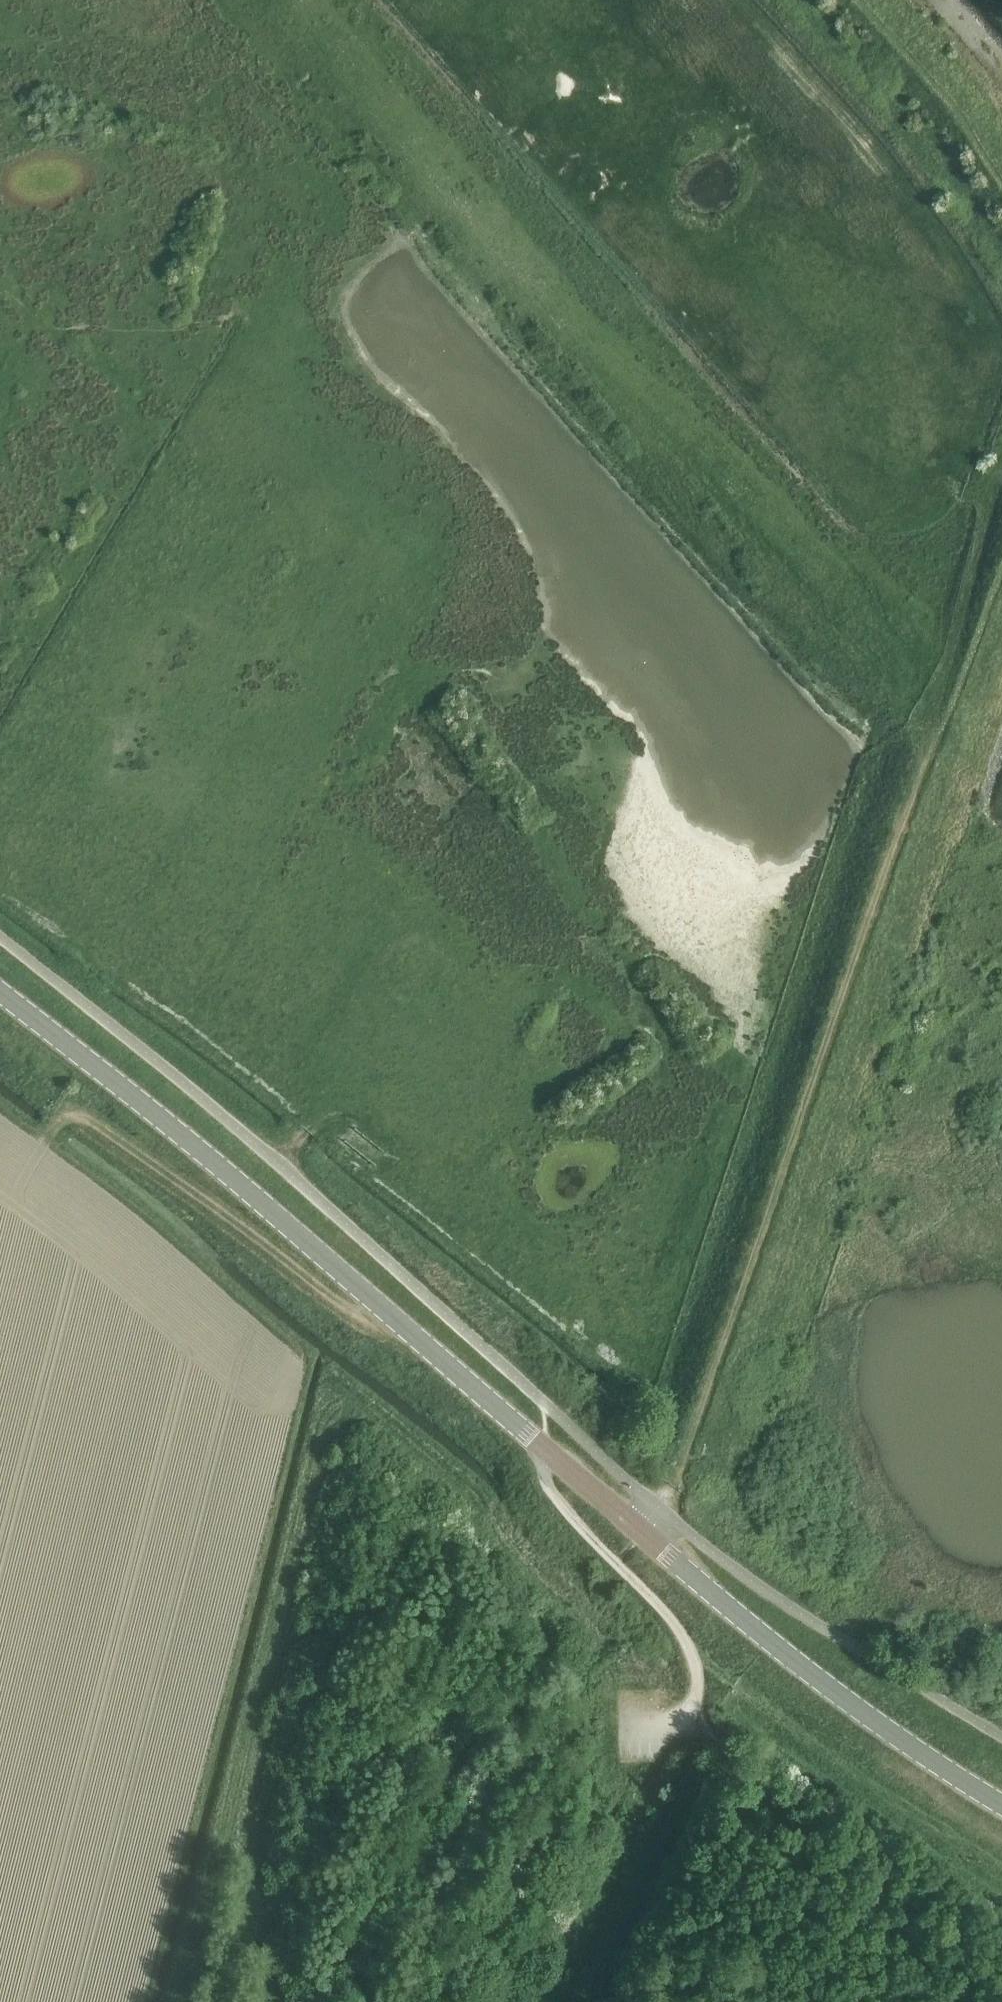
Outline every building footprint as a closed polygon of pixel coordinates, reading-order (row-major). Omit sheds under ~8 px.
[(656,1447),(644,1437),(635,1446),(648,1456),(656,1447)]
